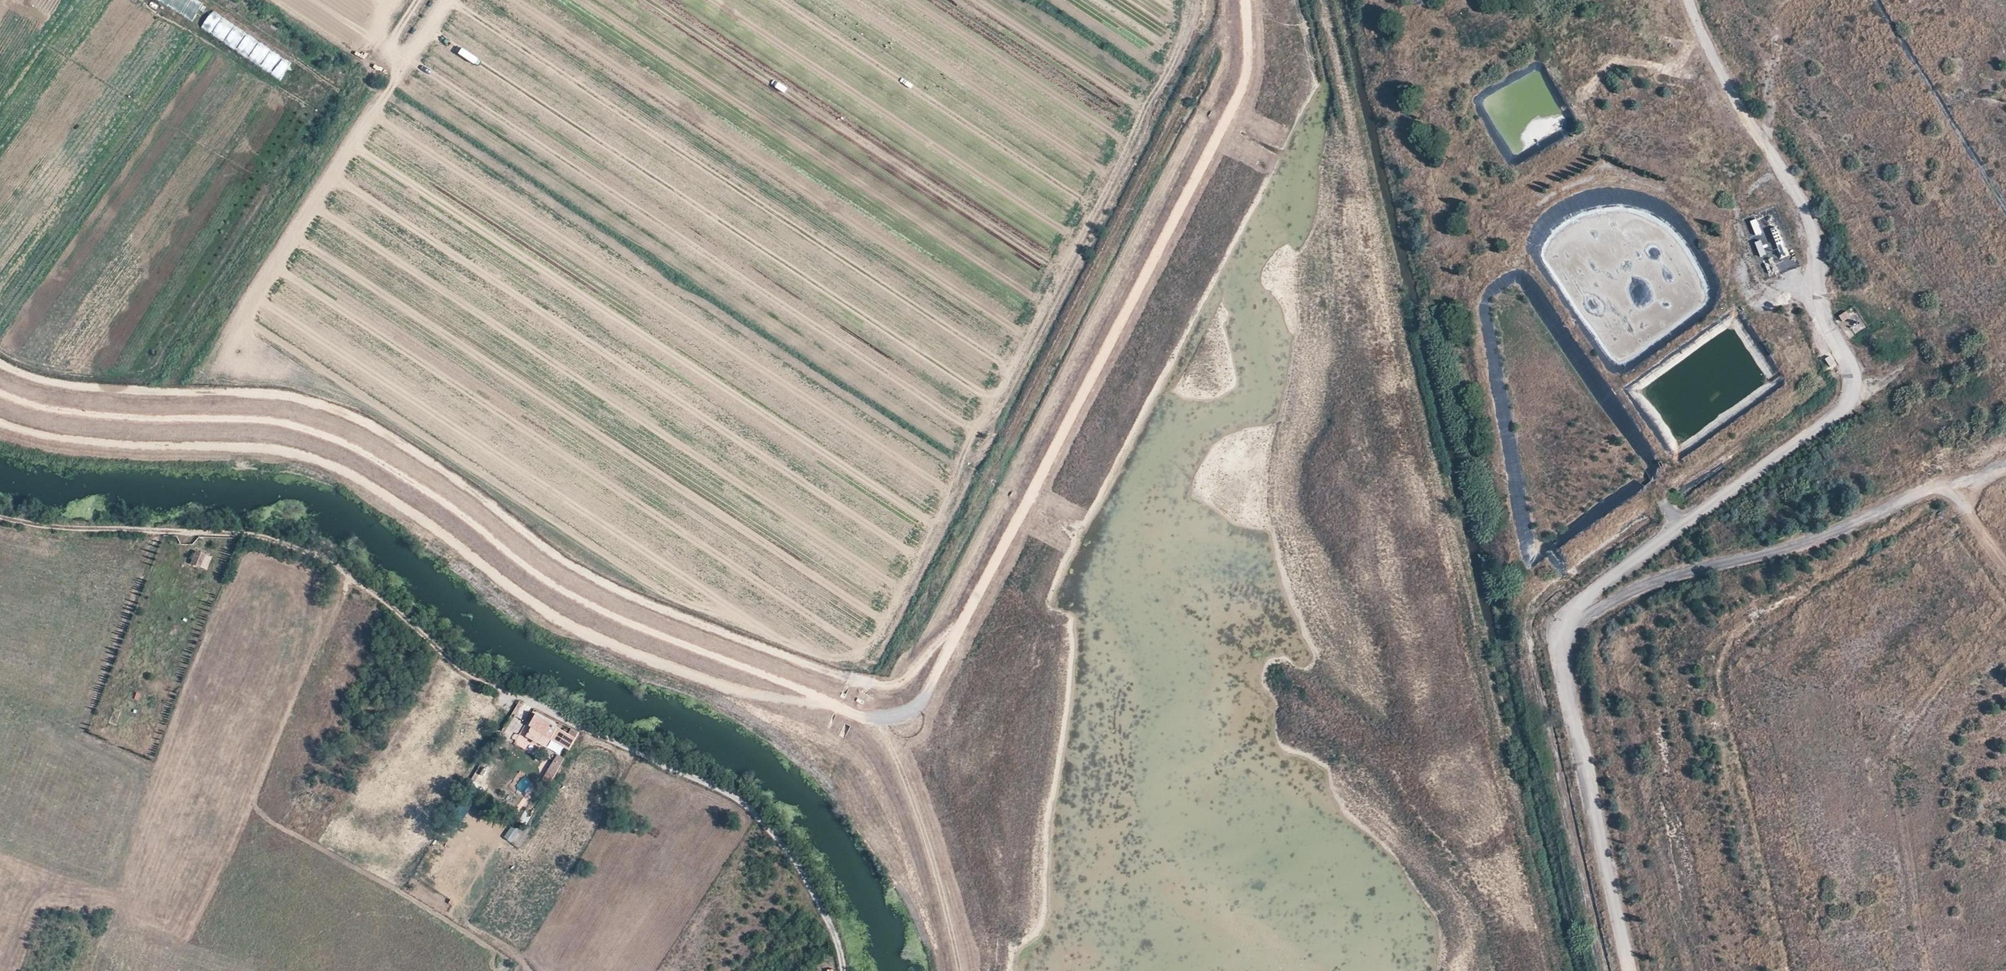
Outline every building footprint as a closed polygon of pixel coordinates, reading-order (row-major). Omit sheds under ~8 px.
[(192,22),(204,3),(199,0),(156,0),(192,22)] [(210,12),(199,31),(283,78),(294,59),(210,12)] [(1757,243),(1768,277),(1795,268),(1776,210),(1751,218),(1759,243),(1757,243)] [(192,563),(202,567),(207,555),(196,551),(192,563)] [(552,738),(559,727),(537,714),(529,726),(533,728),(528,737),(546,747),(551,739),(552,738)] [(560,723),(559,727),(552,738),(551,739),(568,749),(571,750),(581,733),(579,732),(560,723)] [(546,775),(553,780),(561,766),(555,762),(546,775)] [(464,821),(469,805),(460,802),(455,818),(464,821)] [(504,838),(512,843),(520,831),(512,825),(504,838)]
